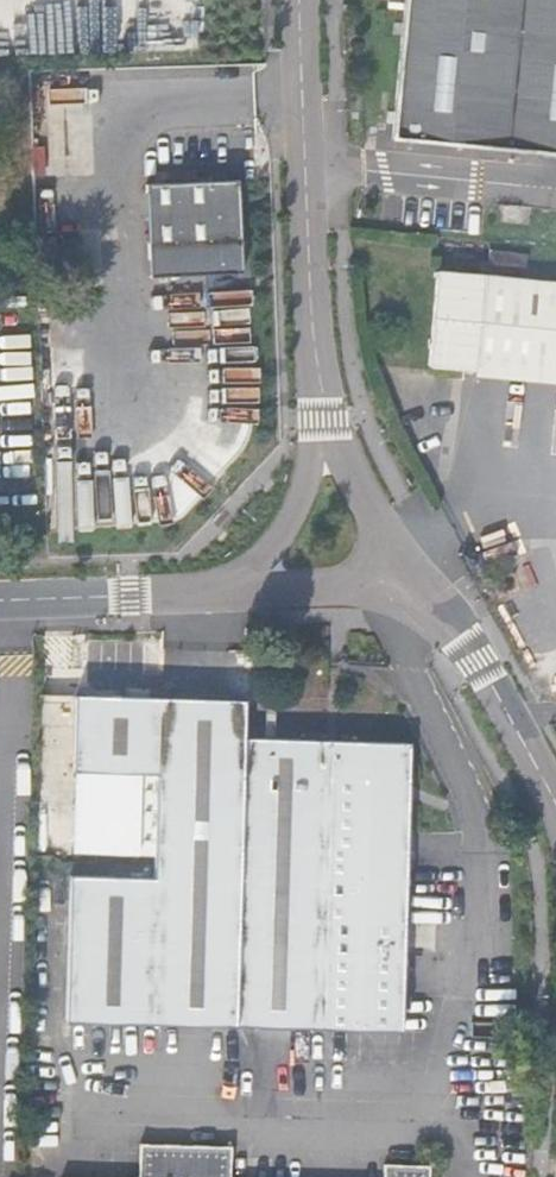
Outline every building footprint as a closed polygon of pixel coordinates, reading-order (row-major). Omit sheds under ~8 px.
[(399,152),(555,165),(555,0),(412,0),(399,152)] [(169,183),(144,184),(146,277),(239,274),(236,181),(195,182),(194,175),(169,176),(169,183)] [(494,268),(531,272),(533,259),(496,255),(494,268)] [(447,275),(438,369),(555,381),(555,286),(447,275)] [(244,741),(245,705),(72,699),(70,775),(154,778),(151,882),(67,879),(63,1023),(402,1034),(411,747),(244,741)] [(232,1150),(139,1147),(138,1176),(231,1176),(232,1150)] [(430,1167),(385,1166),(385,1176),(430,1176),(430,1167)]
